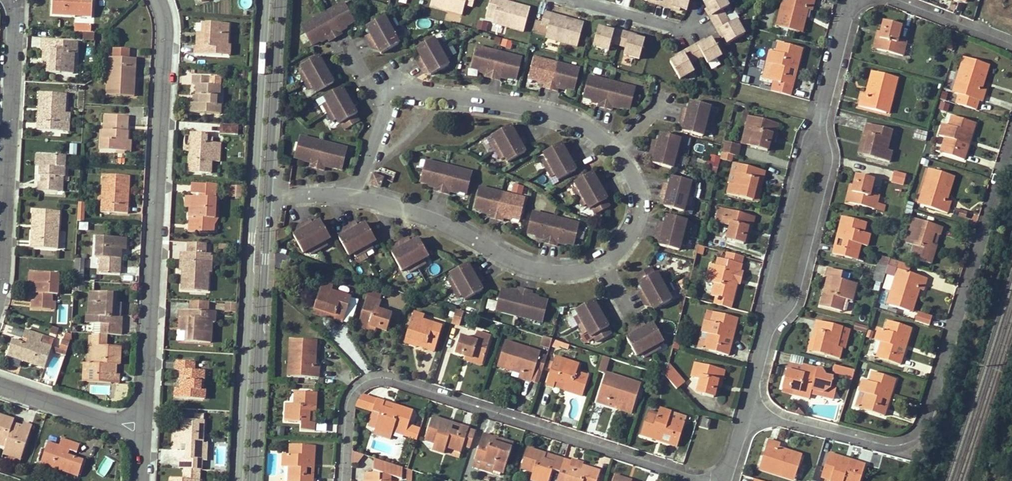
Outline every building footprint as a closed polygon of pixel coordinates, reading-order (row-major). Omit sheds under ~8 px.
[(75,16),(76,10),(92,11),(92,1),(76,0),(74,0),(53,0),(52,15),(75,16)] [(465,4),(472,6),(474,0),(434,0),(432,5),(447,9),(448,5),(463,9),(465,4)] [(510,25),(524,29),(531,6),(520,3),(519,7),(508,5),(509,1),(507,0),(491,0),(488,11),(496,12),(494,18),(510,22),(510,25)] [(676,6),(678,7),(687,9),(689,0),(651,0),(650,3),(673,9),(674,5),(676,6)] [(711,9),(713,12),(710,14),(721,33),(722,36),(726,34),(727,37),(732,44),(746,36),(737,20),(731,24),(724,11),(730,8),(725,0),(711,0),(707,2),(709,6),(711,9)] [(779,27),(786,0),(783,0),(775,27),(779,27)] [(779,27),(799,33),(804,16),(799,15),(800,11),(805,9),(808,10),(812,11),(815,0),(786,0),(779,27)] [(350,36),(348,31),(361,23),(349,4),(306,29),(318,48),(335,39),(337,43),(350,36)] [(772,23),(773,9),(765,8),(764,23),(772,23)] [(802,33),(808,10),(805,9),(800,11),(799,15),(804,16),(799,33),(802,33)] [(562,36),(561,39),(577,44),(584,21),(574,18),(572,22),(562,19),(563,15),(560,14),(546,10),(542,24),(549,27),(548,32),(562,36)] [(401,40),(404,37),(395,21),(391,23),(388,17),(371,28),(375,34),(369,38),(377,51),(382,48),(386,55),(403,45),(401,40)] [(486,31),(488,22),(478,20),(476,29),(486,31)] [(877,50),(903,57),(907,42),(898,40),(901,26),(885,22),(881,33),(877,50)] [(226,46),(227,24),(203,23),(202,33),(209,34),(208,37),(197,36),(196,47),(194,47),(193,54),(221,55),(221,46),(226,46)] [(646,38),(636,36),(633,35),(633,32),(632,31),(629,31),(614,26),(611,26),(610,29),(606,28),(599,26),(594,47),(609,50),(611,44),(625,48),(624,55),(640,59),(646,38)] [(872,48),(877,50),(881,33),(876,31),(872,48)] [(445,42),(441,43),(439,38),(420,48),(424,56),(419,58),(427,72),(432,69),(435,74),(452,65),(450,60),(453,58),(445,42)] [(69,43),(42,41),(41,48),(44,49),(43,58),(54,59),(54,62),(48,62),(47,73),(72,74),(73,53),(69,53),(69,43)] [(711,41),(705,45),(701,47),(699,44),(697,45),(680,55),(678,56),(680,60),(677,61),(670,65),(680,82),(695,73),(691,66),(704,59),(708,65),(721,57),(711,41)] [(788,74),(790,69),(791,63),(798,65),(802,49),(779,42),(776,52),(770,50),(762,78),(774,81),(771,91),(790,96),(795,76),(788,74)] [(69,43),(69,53),(73,53),(76,53),(77,43),(69,43)] [(226,46),(221,46),(221,55),(228,55),(229,46),(226,46)] [(504,81),(506,76),(519,79),(525,58),(479,46),(473,67),(489,72),(488,77),(504,81)] [(129,59),(129,50),(113,49),(113,58),(112,76),(108,75),(107,95),(130,96),(131,77),(135,77),(136,59),(129,59)] [(559,90),(561,85),(575,89),(581,67),(535,55),(530,76),(544,80),(542,85),(559,90)] [(966,58),(964,57),(953,92),(955,93),(966,58)] [(978,79),(982,80),(987,64),(966,58),(955,93),(959,95),(978,101),(982,102),(986,89),(982,88),(979,87),(977,82),(978,79)] [(319,92),(322,96),(340,86),(336,79),(341,76),(334,63),(329,66),(324,59),(306,70),(308,74),(304,76),(315,94),(319,92)] [(977,82),(979,87),(982,88),(990,65),(987,64),(982,80),(978,79),(977,82)] [(237,67),(237,79),(249,80),(250,67),(237,67)] [(872,71),(866,94),(869,95),(873,93),(875,89),(870,88),(875,72),(872,71)] [(859,106),(886,113),(895,77),(875,72),(870,88),(875,89),(873,93),(869,95),(866,94),(862,94),(859,106)] [(589,74),(583,96),(597,100),(596,105),(612,110),(614,104),(629,108),(635,87),(589,74)] [(193,76),(193,84),(197,85),(197,95),(194,95),(194,103),(192,103),(191,112),(220,114),(221,104),(216,104),(217,95),(220,96),(220,94),(221,77),(193,76)] [(898,78),(895,77),(886,113),(889,114),(898,78)] [(360,110),(362,109),(365,107),(358,95),(353,98),(348,90),(331,101),(333,104),(329,107),(340,125),(345,123),(347,127),(349,126),(352,132),(366,124),(363,118),(365,117),(360,110)] [(66,94),(43,93),(42,111),(38,111),(37,130),(60,131),(61,112),(65,112),(66,94)] [(978,101),(959,95),(956,104),(976,110),(978,101)] [(713,107),(693,102),(691,107),(691,110),(685,108),(682,122),(687,124),(685,131),(705,137),(707,131),(711,132),(716,114),(712,113),(713,107)] [(774,122),(748,115),(744,130),(753,133),(749,146),(766,151),(769,139),(774,122)] [(127,132),(128,117),(108,116),(108,130),(103,130),(102,130),(101,150),(126,151),(127,140),(127,132)] [(976,123),(952,116),(949,126),(943,124),(939,135),(945,137),(950,139),(945,154),(964,160),(967,151),(960,149),(962,144),(963,139),(970,141),(976,123)] [(779,123),(774,122),(769,139),(774,140),(779,123)] [(238,125),(221,124),(220,133),(237,134),(238,125)] [(523,154),(528,151),(526,147),(524,144),(528,141),(521,128),(516,131),(512,124),(495,134),(498,139),(493,141),(496,147),(499,151),(503,158),(507,155),(511,161),(523,154)] [(893,151),(888,149),(893,130),(867,124),(863,141),(868,143),(865,156),(890,162),(893,151)] [(926,140),(928,131),(916,129),(914,137),(926,140)] [(220,161),(221,143),(212,142),(212,137),(207,137),(207,134),(194,133),(193,149),(190,149),(189,171),(211,173),(212,161),(220,161)] [(663,133),(660,142),(655,140),(651,154),(657,156),(655,163),(674,168),(676,163),(680,164),(683,153),(686,145),(681,144),(683,139),(663,133)] [(307,137),(301,158),(315,162),(315,166),(333,171),(334,167),(349,171),(355,150),(307,137)] [(945,154),(950,139),(945,137),(940,152),(945,154)] [(543,158),(544,160),(548,167),(553,175),(557,173),(560,178),(576,169),(578,167),(575,163),(574,161),(578,158),(571,146),(567,148),(566,146),(562,140),(545,151),(547,156),(543,158)] [(725,141),(722,152),(733,155),(738,156),(740,145),(725,141)] [(859,154),(865,156),(868,143),(863,141),(862,141),(859,154)] [(731,161),(733,155),(722,152),(721,159),(731,161)] [(64,176),(66,157),(40,155),(39,166),(39,176),(42,176),(41,183),(38,183),(38,190),(57,191),(58,184),(54,184),(55,176),(64,176)] [(719,170),(718,155),(705,156),(706,170),(719,170)] [(478,174),(432,162),(427,183),(442,187),(441,191),(457,195),(459,192),(472,195),(478,174)] [(760,188),(764,171),(739,164),(734,184),(729,182),(726,193),(752,200),(755,187),(760,188)] [(918,204),(921,205),(932,170),(929,169),(918,204)] [(597,176),(596,174),(593,170),(589,172),(575,180),(579,185),(575,187),(580,196),(585,205),(589,203),(591,208),(594,206),(597,212),(611,205),(607,199),(609,198),(605,191),(610,188),(603,176),(598,175),(597,176)] [(903,185),(907,173),(895,170),(892,182),(903,185)] [(952,176),(932,170),(921,205),(948,214),(952,201),(948,199),(944,199),(942,194),(943,190),(947,191),(952,176)] [(385,176),(372,172),(371,174),(368,184),(381,189),(385,176)] [(850,203),(876,210),(886,212),(887,206),(878,204),(880,195),(871,192),(875,179),(858,174),(855,186),(850,203)] [(907,174),(905,184),(912,185),(914,175),(907,174)] [(103,175),(102,194),(106,194),(105,211),(128,213),(128,194),(125,194),(126,176),(103,175)] [(58,184),(57,191),(63,191),(64,176),(55,176),(54,184),(58,184)] [(664,183),(662,192),(660,197),(666,199),(664,207),(685,213),(687,207),(691,208),(693,201),(696,189),(692,187),(693,182),(674,176),(672,176),(670,185),(664,183)] [(942,194),(944,199),(948,199),(955,177),(952,176),(947,191),(943,190),(942,194)] [(208,233),(208,217),(214,218),(215,208),(216,183),(192,182),(191,193),(200,193),(206,193),(206,197),(200,197),(191,196),(190,207),(190,216),(191,217),(190,225),(189,225),(189,232),(208,233)] [(512,192),(523,194),(525,185),(513,183),(512,192)] [(227,196),(242,197),(242,185),(228,184),(227,196)] [(845,202),(850,203),(855,186),(850,184),(845,202)] [(760,188),(755,187),(752,200),(758,201),(761,189),(760,188)] [(529,200),(484,189),(478,210),(493,214),(492,217),(508,222),(509,218),(523,222),(529,200)] [(743,244),(746,232),(751,215),(719,207),(714,222),(730,226),(726,239),(743,244)] [(60,212),(37,210),(36,228),(32,229),(31,247),(54,248),(55,230),(58,230),(60,212)] [(537,213),(531,234),(546,237),(544,242),(561,246),(562,241),(576,245),(582,224),(537,213)] [(754,216),(751,215),(746,232),(750,234),(754,216)] [(662,237),(660,243),(659,245),(680,251),(682,245),(686,247),(691,228),(686,227),(688,221),(667,216),(666,219),(665,223),(659,221),(655,236),(662,237)] [(866,223),(842,216),(837,234),(845,236),(843,242),(842,247),(835,245),(832,254),(852,259),(856,244),(861,245),(867,247),(870,235),(864,233),(866,223)] [(332,239),(337,236),(327,218),(320,222),(318,217),(304,225),(307,229),(300,233),(310,251),(315,248),(318,252),(326,248),(334,243),(332,239)] [(943,228),(914,219),(906,243),(914,246),(919,247),(915,259),(931,264),(937,246),(931,244),(935,234),(940,235),(941,236),(943,228)] [(354,233),(353,233),(347,237),(356,254),(362,251),(364,256),(382,246),(380,242),(384,239),(374,221),(368,225),(365,220),(351,228),(354,233)] [(931,244),(937,246),(940,235),(935,234),(931,244)] [(123,238),(96,237),(95,257),(97,257),(101,257),(105,258),(104,265),(100,264),(100,272),(121,273),(122,266),(120,266),(120,259),(122,259),(122,249),(123,238)] [(415,238),(403,244),(406,250),(400,253),(409,271),(414,268),(416,272),(433,263),(431,258),(435,256),(426,238),(418,243),(415,238)] [(187,253),(183,253),(182,271),(185,271),(185,290),(208,291),(209,272),(211,272),(212,256),(210,254),(206,254),(206,243),(188,242),(187,253)] [(856,244),(852,259),(857,260),(861,245),(856,244)] [(915,259),(919,247),(914,246),(910,257),(915,259)] [(880,256),(878,265),(887,268),(888,266),(890,259),(880,256)] [(75,259),(74,270),(83,270),(83,260),(75,259)] [(903,271),(905,264),(890,259),(888,266),(898,269),(900,270),(903,271)] [(742,264),(729,261),(726,268),(711,264),(710,265),(703,263),(699,279),(706,281),(714,283),(719,285),(716,297),(731,301),(737,282),(731,280),(734,271),(740,272),(742,264)] [(469,298),(487,289),(483,281),(487,279),(481,267),(476,269),(472,262),(455,272),(458,276),(454,278),(463,296),(467,294),(469,298)] [(885,275),(887,268),(878,265),(875,273),(885,275)] [(672,299),(669,294),(673,291),(664,274),(659,277),(657,272),(654,273),(649,267),(635,274),(639,280),(637,281),(639,285),(642,289),(637,291),(645,305),(650,303),(654,310),(672,299)] [(831,288),(825,287),(820,306),(836,310),(840,297),(848,299),(852,301),(857,284),(841,279),(843,272),(828,268),(826,276),(833,278),(831,288)] [(898,269),(887,305),(889,306),(900,270),(898,269)] [(74,270),(74,281),(82,281),(83,270),(74,270)] [(912,291),(917,289),(920,290),(923,291),(927,279),(903,271),(900,270),(889,306),(909,312),(915,296),(911,295),(912,291)] [(58,294),(59,274),(34,273),(33,283),(33,293),(35,293),(35,301),(32,300),(32,308),(51,309),(52,301),(52,294),(58,294)] [(885,275),(875,273),(873,280),(882,283),(885,275)] [(73,289),(82,290),(82,281),(74,281),(73,289)] [(343,322),(351,296),(332,290),(333,285),(323,281),(314,308),(327,312),(326,316),(343,322)] [(714,283),(711,296),(716,297),(719,285),(714,283)] [(498,308),(544,321),(550,299),(534,295),(535,290),(522,286),(521,291),(504,287),(498,308)] [(912,313),(920,290),(917,289),(912,291),(911,295),(915,296),(909,312),(912,313)] [(122,317),(119,317),(120,307),(109,307),(109,303),(115,303),(116,293),(90,292),(89,313),(94,314),(94,323),(94,334),(107,334),(121,335),(122,317)] [(379,301),(381,296),(368,292),(367,296),(379,301)] [(367,296),(358,322),(376,327),(386,331),(392,314),(378,310),(381,301),(379,301),(367,296)] [(848,299),(840,297),(836,310),(844,312),(848,299)] [(595,298),(578,309),(581,312),(577,315),(587,332),(590,330),(594,335),(595,334),(599,342),(614,333),(610,326),(611,326),(607,319),(612,316),(605,302),(600,305),(595,298)] [(494,311),(497,301),(488,299),(485,308),(494,311)] [(182,318),(181,327),(192,328),(191,332),(186,331),(185,342),(211,343),(212,322),(207,321),(208,312),(208,302),(190,301),(190,311),(180,310),(179,318),(182,318)] [(326,316),(327,312),(314,308),(313,313),(325,318),(326,316)] [(455,309),(452,324),(461,326),(464,311),(455,309)] [(434,351),(442,325),(423,319),(425,314),(414,310),(406,336),(419,341),(418,345),(434,351)] [(728,356),(730,347),(723,345),(726,334),(733,336),(738,318),(714,312),(713,317),(706,315),(697,347),(728,356)] [(931,317),(917,313),(914,321),(928,326),(931,317)] [(645,325),(642,320),(630,327),(633,332),(626,336),(637,354),(642,352),(644,356),(661,345),(659,342),(663,338),(652,321),(645,325)] [(817,321),(812,338),(818,340),(814,353),(840,359),(844,348),(838,347),(843,328),(817,321)] [(899,343),(906,345),(911,328),(888,321),(885,330),(878,328),(875,340),(881,342),(886,344),(881,359),(900,365),(903,357),(896,355),(897,348),(899,343)] [(374,332),(376,327),(358,322),(357,327),(374,332)] [(855,323),(853,330),(867,334),(869,327),(855,323)] [(25,329),(22,343),(25,344),(30,331),(25,329)] [(54,339),(30,331),(25,344),(22,343),(13,340),(9,351),(24,356),(23,360),(45,367),(54,339)] [(483,362),(491,335),(477,331),(475,339),(461,335),(455,352),(466,356),(483,362)] [(64,332),(59,349),(67,351),(70,340),(71,334),(64,332)] [(109,367),(109,364),(112,364),(119,364),(120,347),(106,346),(107,334),(94,334),(93,334),(93,336),(92,345),(97,346),(96,363),(88,363),(87,382),(111,383),(112,374),(112,367),(109,367)] [(726,334),(723,345),(730,347),(733,336),(726,334)] [(92,345),(93,336),(89,336),(88,363),(96,363),(97,346),(92,345)] [(418,345),(419,341),(406,336),(404,342),(417,347),(418,345)] [(541,344),(550,348),(552,339),(544,336),(541,344)] [(314,339),(293,338),(290,376),(318,377),(319,364),(316,364),(312,364),(309,360),(309,356),(312,356),(314,339)] [(809,351),(814,353),(818,340),(812,338),(809,351)] [(309,360),(312,364),(316,364),(318,340),(314,339),(312,356),(309,356),(309,360)] [(505,341),(504,344),(540,355),(540,352),(505,341)] [(881,342),(876,357),(881,359),(886,344),(881,342)] [(531,382),(540,355),(504,344),(497,364),(513,370),(515,365),(519,367),(521,370),(519,375),(518,378),(531,382)] [(67,351),(59,349),(53,347),(52,352),(65,356),(67,351)] [(23,360),(24,356),(9,351),(8,355),(23,360)] [(482,365),(483,362),(466,356),(465,360),(482,365)] [(545,386),(554,389),(554,387),(556,383),(565,386),(564,391),(582,397),(587,382),(575,377),(576,372),(579,364),(555,356),(545,386)] [(194,362),(177,361),(176,370),(180,370),(180,381),(183,381),(183,389),(179,389),(175,389),(175,397),(205,399),(205,390),(200,390),(200,382),(203,382),(204,371),(193,370),(194,362)] [(713,398),(716,387),(720,369),(694,362),(690,376),(699,379),(695,393),(713,398)] [(496,367),(519,375),(521,370),(519,367),(515,365),(513,370),(497,364),(496,367)] [(677,389),(684,383),(668,364),(665,375),(677,389)] [(782,387),(793,390),(811,395),(812,390),(822,393),(831,388),(833,379),(826,377),(822,370),(803,365),(799,375),(787,371),(782,387)] [(855,371),(834,366),(831,376),(851,382),(852,380),(855,371)] [(725,370),(720,369),(716,387),(720,387),(725,370)] [(575,377),(587,382),(589,376),(576,372),(575,377)] [(606,372),(605,375),(640,386),(641,384),(606,372)] [(872,372),(869,381),(863,379),(859,391),(870,395),(865,410),(884,416),(887,408),(880,405),(881,400),(883,394),(890,396),(896,379),(872,372)] [(618,402),(633,407),(640,386),(605,375),(596,403),(609,406),(610,402),(611,399),(616,396),(619,397),(618,402)] [(565,386),(556,383),(554,387),(564,391),(565,386)] [(811,395),(793,390),(792,395),(809,400),(811,395)] [(301,422),(301,430),(315,431),(315,422),(309,422),(310,411),(315,411),(316,392),(300,391),(299,404),(294,404),(286,403),(285,421),(301,422)] [(865,410),(870,395),(859,391),(854,407),(865,410)] [(368,425),(372,411),(377,399),(370,396),(361,422),(368,425)] [(610,402),(632,410),(633,407),(618,402),(619,397),(616,396),(611,399),(610,402)] [(394,427),(396,422),(408,426),(406,432),(405,433),(417,437),(420,427),(409,423),(413,411),(394,405),(392,411),(382,407),(384,401),(377,399),(372,411),(368,425),(375,427),(375,430),(391,435),(394,427)] [(394,405),(384,401),(382,407),(392,411),(394,405)] [(641,435),(657,440),(660,433),(671,436),(668,444),(676,446),(682,428),(668,423),(672,411),(660,408),(657,414),(648,411),(641,435)] [(686,416),(672,411),(668,423),(682,428),(686,416)] [(0,415),(0,440),(6,442),(5,446),(4,450),(22,456),(30,432),(21,429),(12,426),(14,420),(0,415)] [(460,425),(458,433),(452,431),(447,430),(450,422),(432,416),(424,440),(434,443),(432,449),(443,453),(445,447),(447,442),(462,447),(463,445),(470,448),(475,431),(468,429),(468,428),(460,425)] [(708,429),(711,419),(702,416),(699,426),(708,429)] [(182,419),(181,431),(173,430),(172,444),(181,444),(181,441),(181,436),(187,436),(186,442),(185,458),(198,459),(199,443),(203,443),(204,420),(182,419)] [(408,426),(396,422),(394,427),(406,432),(408,426)] [(21,429),(30,432),(32,426),(24,423),(21,429)] [(501,438),(483,433),(475,458),(494,465),(492,470),(503,474),(511,448),(499,444),(501,438)] [(671,436),(660,433),(657,440),(668,444),(671,436)] [(513,442),(501,438),(499,444),(511,448),(513,442)] [(59,446),(48,442),(41,463),(63,470),(64,467),(79,473),(83,461),(68,455),(62,453),(64,448),(70,450),(72,451),(74,443),(61,439),(59,446)] [(779,447),(780,444),(768,440),(759,466),(795,477),(801,458),(786,453),(784,457),(780,456),(778,451),(779,447)] [(445,447),(461,452),(462,447),(447,442),(445,447)] [(306,463),(314,464),(315,445),(291,444),(290,454),(283,453),(282,466),(289,467),(294,467),(293,480),(313,480),(313,475),(305,474),(306,468),(306,463)] [(533,473),(530,480),(534,480),(549,480),(553,470),(559,472),(564,458),(556,455),(556,456),(554,461),(544,458),(546,453),(528,447),(522,463),(535,467),(533,473)] [(802,454),(779,447),(778,451),(780,456),(784,457),(786,453),(801,458),(802,454)] [(447,448),(445,453),(459,457),(461,452),(447,448)] [(21,460),(22,456),(4,450),(3,454),(21,460)] [(544,458),(554,461),(556,456),(546,453),(544,458)] [(846,459),(828,454),(820,478),(830,480),(843,480),(844,479),(849,480),(860,480),(865,465),(856,463),(854,470),(848,468),(843,467),(846,459)] [(105,477),(114,460),(105,455),(96,472),(105,477)] [(402,467),(374,458),(373,469),(401,478),(402,467)] [(492,470),(494,465),(475,458),(472,466),(491,473),(492,470)] [(582,465),(580,470),(570,467),(572,461),(564,458),(559,472),(567,475),(565,480),(597,480),(600,471),(582,465)] [(535,467),(522,463),(521,469),(533,473),(535,467)] [(794,480),(795,477),(759,466),(758,469),(794,480)] [(366,472),(366,480),(380,480),(380,473),(366,472)]
